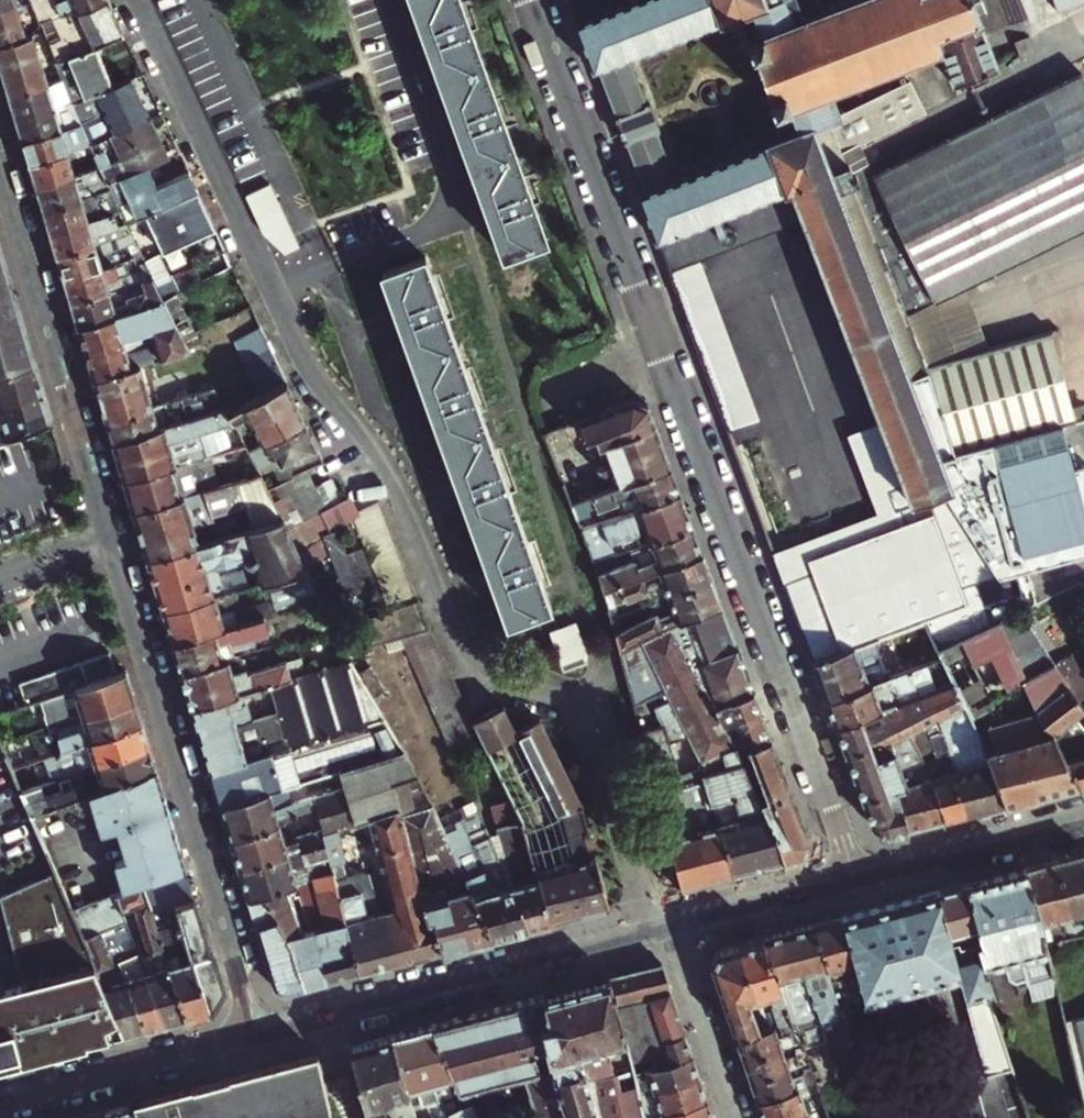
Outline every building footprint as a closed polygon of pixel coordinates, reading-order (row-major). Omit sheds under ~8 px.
[(34,1),(39,11),(44,25),(46,30),(51,41),(60,63),(96,47),(125,34),(109,0),(0,0),(0,11),(34,1)] [(504,254),(547,239),(461,0),(413,0),(504,254)] [(578,22),(635,0),(570,0),(578,22)] [(578,22),(577,23),(594,69),(600,68),(618,115),(616,117),(626,142),(628,142),(646,190),(639,192),(657,239),(658,239),(679,295),(688,295),(709,287),(699,258),(693,259),(683,230),(786,190),(786,191),(793,189),(806,222),(912,500),(895,505),(920,575),(798,620),(813,660),(925,619),(938,650),(1017,609),(998,581),(940,492),(948,489),(964,474),(956,452),(923,367),(902,312),(1083,230),(1083,85),(1080,76),(877,168),(871,155),(866,157),(847,165),(844,158),(842,159),(837,145),(858,137),(908,118),(895,85),(835,108),(827,84),(935,44),(949,79),(965,73),(970,85),(989,78),(985,69),(996,65),(971,0),(635,0),(578,22)] [(1056,9),(1083,1),(1083,0),(1053,0),(1056,9)] [(46,30),(44,25),(33,28),(29,14),(39,11),(34,1),(0,11),(0,44),(46,30)] [(11,95),(66,79),(60,63),(46,67),(39,44),(51,41),(46,30),(0,44),(0,56),(11,95)] [(113,88),(96,47),(60,63),(66,79),(72,77),(79,74),(90,99),(113,88)] [(79,74),(72,77),(80,97),(82,102),(90,99),(79,74)] [(70,87),(66,79),(11,95),(18,117),(63,104),(59,91),(70,87)] [(113,88),(90,99),(82,102),(77,105),(84,122),(84,123),(94,145),(148,120),(130,81),(113,88)] [(84,122),(77,105),(75,100),(63,104),(18,117),(25,140),(84,122)] [(165,159),(148,120),(94,145),(105,168),(112,185),(147,167),(165,159)] [(32,164),(94,145),(84,123),(84,122),(25,140),(32,164)] [(847,165),(866,157),(858,137),(837,145),(842,159),(844,158),(847,165)] [(105,168),(94,145),(32,164),(39,188),(105,168)] [(129,223),(197,192),(188,174),(157,187),(147,167),(112,185),(114,190),(121,205),(123,210),(127,218),(129,223)] [(112,185),(105,168),(39,188),(46,211),(85,199),(114,190),(112,185)] [(249,193),(278,254),(302,243),(274,182),(249,193)] [(693,259),(699,258),(806,222),(793,189),(786,191),(786,190),(683,230),(693,259)] [(141,249),(208,217),(197,192),(129,223),(134,234),(126,236),(59,256),(66,279),(144,256),(141,249)] [(89,208),(85,199),(46,211),(52,232),(116,213),(123,210),(121,205),(114,207),(112,201),(89,208)] [(116,213),(119,220),(127,218),(123,210),(116,213)] [(59,256),(126,236),(119,220),(116,213),(52,232),(59,256)] [(37,361),(0,238),(0,374),(37,361)] [(73,303),(129,286),(146,281),(154,279),(146,262),(144,256),(66,279),(73,303)] [(549,605),(426,258),(383,273),(507,620),(549,605)] [(80,327),(164,301),(154,279),(146,281),(150,291),(132,296),(129,286),(73,303),(80,327)] [(177,294),(164,301),(177,323),(185,336),(197,330),(177,294)] [(761,296),(724,310),(761,409),(797,395),(761,296)] [(153,330),(177,323),(164,301),(80,327),(87,350),(125,338),(122,329),(150,321),(153,330)] [(689,321),(762,522),(791,511),(719,311),(689,321)] [(142,365),(193,350),(185,336),(177,323),(153,330),(125,338),(87,350),(96,379),(142,365)] [(1072,422),(1047,332),(923,367),(956,452),(1072,422)] [(37,361),(0,374),(0,405),(45,390),(37,361)] [(108,421),(155,407),(142,365),(96,379),(108,421)] [(261,441),(304,421),(286,382),(260,394),(244,401),(227,409),(227,410),(231,419),(246,412),(261,441)] [(240,392),(244,401),(260,394),(255,382),(239,389),(240,392)] [(218,395),(227,409),(244,401),(240,392),(236,394),(234,388),(218,395)] [(215,389),(155,407),(108,421),(114,443),(227,410),(227,409),(218,395),(215,389)] [(54,421),(45,390),(0,405),(0,440),(54,421)] [(598,446),(606,442),(656,424),(649,405),(632,399),(580,418),(589,443),(596,440),(598,446)] [(227,410),(114,443),(125,479),(206,456),(200,435),(235,425),(231,419),(227,410)] [(589,449),(598,446),(596,440),(589,443),(580,418),(578,419),(589,449)] [(1083,590),(1083,419),(1072,422),(956,452),(964,474),(948,489),(940,492),(998,581),(1025,572),(1037,606),(1079,581),(1083,590)] [(267,487),(307,469),(323,462),(304,421),(261,441),(247,448),(260,474),(267,487)] [(616,473),(621,484),(671,466),(656,424),(606,442),(611,458),(605,460),(610,475),(616,473)] [(213,454),(206,456),(125,479),(135,512),(227,484),(213,454)] [(622,514),(681,492),(671,466),(621,484),(570,503),(576,518),(618,503),(622,514)] [(326,507),(307,469),(267,487),(283,519),(287,525),(321,510),(326,507)] [(148,558),(199,543),(194,526),(215,519),(213,514),(246,504),(254,527),(283,519),(267,487),(260,474),(227,484),(135,512),(148,558)] [(622,514),(602,521),(610,543),(641,532),(638,523),(643,521),(651,542),(694,527),(681,492),(622,514)] [(326,507),(321,510),(329,525),(336,521),(353,513),(352,510),(355,509),(350,496),(326,507)] [(418,596),(382,499),(355,509),(352,510),(353,513),(389,607),(418,596)] [(329,525),(321,510),(287,525),(297,544),(330,528),(329,525)] [(287,525),(283,519),(254,527),(199,543),(148,558),(164,611),(209,598),(201,569),(244,557),(247,569),(260,566),(265,581),(267,581),(309,569),(297,544),(287,525)] [(336,521),(329,525),(330,528),(331,530),(337,527),(339,526),(336,521)] [(331,530),(324,533),(348,594),(379,582),(364,545),(349,552),(337,527),(331,530)] [(603,589),(703,552),(694,527),(651,542),(631,550),(634,559),(605,570),(601,561),(593,564),(603,589)] [(652,601),(713,579),(703,552),(603,589),(603,590),(612,621),(620,617),(616,602),(626,598),(647,590),(652,601)] [(235,610),(230,592),(209,598),(164,611),(173,643),(273,615),(321,600),(325,599),(309,569),(267,581),(273,599),(235,610)] [(619,650),(641,640),(671,625),(723,606),(713,579),(652,601),(656,611),(623,627),(620,617),(612,621),(619,650)] [(389,607),(340,626),(347,651),(371,644),(388,639),(401,635),(430,627),(418,596),(389,607)] [(631,612),(626,598),(616,602),(620,617),(631,612)] [(723,606),(671,625),(716,705),(755,691),(723,606)] [(1017,609),(938,650),(941,657),(947,669),(952,683),(964,709),(972,727),(984,724),(984,726),(1006,719),(1004,705),(1017,695),(1054,668),(1020,615),(1017,609)] [(277,630),(273,615),(173,643),(182,673),(236,657),(234,648),(258,640),(257,637),(277,630)] [(828,699),(941,657),(938,650),(925,619),(813,660),(828,699)] [(671,699),(689,735),(699,754),(722,829),(733,874),(785,861),(770,811),(774,810),(768,800),(740,749),(716,705),(671,625),(641,640),(648,654),(671,699)] [(430,627),(401,635),(406,645),(434,711),(465,697),(430,627)] [(401,635),(388,639),(391,650),(406,645),(401,635)] [(624,665),(648,654),(641,640),(619,650),(624,665)] [(371,644),(347,651),(345,652),(350,660),(351,663),(374,656),(371,644)] [(118,672),(112,653),(101,656),(107,676),(118,672)] [(251,670),(246,654),(236,657),(182,673),(192,707),(245,691),(271,683),(310,672),(306,661),(292,666),(289,658),(251,670)] [(930,675),(947,669),(941,657),(828,699),(837,724),(900,702),(897,692),(932,679),(930,675)] [(350,660),(310,672),(271,683),(279,711),(253,718),(236,723),(246,760),(211,770),(221,805),(270,791),(298,782),(307,779),(322,775),(342,769),(403,750),(371,696),(357,672),(351,663),(350,660)] [(81,663),(19,683),(26,704),(87,683),(81,663)] [(370,665),(357,672),(371,696),(383,690),(370,665)] [(1054,668),(1017,695),(1020,703),(1029,700),(1030,706),(1021,709),(1023,715),(1024,716),(1037,712),(1068,689),(1054,668)] [(26,704),(0,713),(0,737),(2,743),(60,723),(62,728),(138,701),(128,669),(118,672),(107,676),(87,683),(26,704)] [(901,766),(914,763),(924,760),(912,732),(920,728),(934,722),(945,717),(964,709),(952,683),(900,702),(837,724),(874,826),(888,834),(906,829),(895,787),(905,784),(901,766)] [(1058,742),(1054,733),(1083,712),(1083,710),(1068,689),(1037,712),(1024,716),(1026,723),(1047,792),(1077,784),(1058,742)] [(236,723),(253,718),(245,691),(192,707),(211,770),(246,760),(236,723)] [(772,738),(755,691),(716,705),(740,749),(772,738)] [(1021,709),(1020,703),(1017,695),(1004,705),(1006,719),(1023,715),(1021,709)] [(444,733),(475,718),(465,697),(434,711),(444,733)] [(709,881),(686,791),(672,795),(666,771),(680,767),(676,754),(672,743),(689,735),(671,699),(655,707),(658,715),(664,727),(642,733),(683,887),(709,881)] [(1029,700),(1020,703),(1021,709),(1030,706),(1029,700)] [(70,748),(144,722),(138,701),(62,728),(60,723),(2,743),(13,767),(49,754),(69,747),(70,748)] [(503,704),(475,718),(514,797),(524,817),(552,922),(609,907),(595,854),(590,855),(585,832),(589,831),(582,803),(539,716),(503,704)] [(664,727),(658,715),(639,721),(642,733),(664,727)] [(1023,715),(1006,719),(1007,728),(1026,723),(1024,716),(1023,715)] [(945,717),(934,722),(957,777),(967,813),(1005,803),(982,750),(968,754),(970,757),(964,759),(945,717)] [(984,724),(972,727),(982,750),(1005,803),(1027,797),(1007,728),(1006,719),(984,726),(984,724)] [(57,778),(151,745),(144,722),(70,748),(69,747),(49,754),(57,778)] [(957,777),(934,722),(920,728),(937,767),(928,770),(934,785),(943,819),(967,813),(957,777)] [(1047,792),(1026,723),(1007,728),(1027,797),(1047,792)] [(682,778),(686,791),(709,881),(733,874),(722,829),(699,754),(689,735),(672,743),(676,754),(680,767),(686,766),(689,776),(682,778)] [(792,791),(776,749),(772,738),(740,749),(768,800),(792,791)] [(1058,742),(1077,784),(1083,782),(1083,740),(1066,745),(1065,740),(1058,742)] [(158,768),(151,745),(57,778),(61,789),(44,795),(40,784),(22,790),(32,814),(41,810),(92,792),(158,768)] [(389,782),(415,774),(403,750),(342,769),(357,826),(371,822),(395,908),(379,912),(392,963),(443,950),(434,920),(426,921),(413,873),(389,782)] [(934,785),(928,770),(924,760),(914,763),(918,780),(905,784),(895,787),(906,829),(943,819),(934,785)] [(686,766),(680,767),(682,778),(689,776),(686,766)] [(167,800),(158,768),(92,792),(99,813),(119,808),(121,816),(167,800)] [(275,808),(270,791),(221,805),(231,839),(318,813),(327,843),(332,857),(334,865),(345,862),(336,832),(357,826),(342,769),(322,775),(327,792),(275,808)] [(446,835),(415,774),(389,782),(413,873),(433,866),(460,915),(468,944),(492,937),(479,899),(446,835)] [(307,779),(298,782),(299,789),(309,786),(307,779)] [(792,791),(768,800),(774,810),(770,811),(785,861),(802,856),(810,841),(792,791)] [(524,817),(514,797),(493,806),(499,821),(498,822),(516,886),(528,928),(552,922),(524,817)] [(167,800),(121,816),(123,822),(130,846),(166,833),(176,829),(167,800)] [(454,822),(479,812),(475,803),(450,812),(454,822)] [(46,823),(41,810),(32,814),(38,826),(46,823)] [(457,831),(446,835),(479,899),(492,937),(528,928),(516,886),(505,889),(497,857),(479,812),(454,822),(457,831)] [(318,813),(231,839),(240,869),(327,843),(318,813)] [(166,833),(130,846),(132,855),(114,860),(123,889),(135,884),(145,882),(145,881),(187,867),(176,829),(166,833)] [(311,863),(317,861),(332,857),(327,843),(240,869),(249,898),(274,890),(302,882),(315,878),(311,863)] [(1057,860),(1071,915),(1083,911),(1083,853),(1057,860)] [(336,872),(334,865),(332,857),(317,861),(321,876),(333,872),(336,872)] [(1057,860),(1028,867),(1046,944),(1070,938),(1065,916),(1071,915),(1057,860)] [(335,879),(341,877),(339,871),(347,869),(345,862),(334,865),(336,872),(333,872),(335,879)] [(433,866),(413,873),(426,921),(434,920),(443,950),(468,944),(460,915),(433,866)] [(1028,867),(967,884),(981,941),(977,942),(982,964),(1002,960),(1008,981),(1023,977),(1024,980),(1052,973),(1046,944),(1028,867)] [(368,870),(355,873),(346,876),(351,893),(373,888),(368,870)] [(56,871),(0,896),(23,984),(0,990),(0,1067),(125,1033),(56,871)] [(305,893),(307,899),(329,980),(359,972),(335,879),(333,872),(321,876),(315,878),(302,882),(305,893)] [(341,877),(335,879),(359,972),(392,963),(379,912),(373,888),(351,893),(346,876),(341,877)] [(186,1017),(159,928),(154,911),(145,882),(135,884),(123,889),(119,891),(125,909),(136,906),(151,954),(142,957),(165,1023),(186,1017)] [(329,980),(307,899),(300,900),(297,890),(300,889),(302,894),(305,893),(302,882),(274,890),(291,936),(304,987),(329,980)] [(967,884),(843,917),(867,1003),(876,1000),(880,1003),(891,1000),(894,995),(961,978),(966,996),(984,991),(988,989),(982,964),(977,942),(981,941),(967,884)] [(291,936),(274,890),(249,898),(275,987),(285,992),(304,987),(291,936)] [(127,978),(120,960),(116,961),(103,927),(118,921),(124,936),(128,935),(126,930),(132,928),(125,909),(119,891),(73,911),(76,918),(125,1033),(147,1028),(139,1009),(136,1010),(124,979),(127,978)] [(184,930),(208,1012),(209,1011),(223,988),(197,898),(176,904),(181,921),(183,925),(178,926),(179,931),(184,930)] [(181,921),(176,904),(154,911),(159,928),(181,921)] [(1070,938),(1083,934),(1083,923),(1074,926),(1071,915),(1065,916),(1070,938)] [(816,924),(842,1009),(867,1003),(843,917),(816,924)] [(183,925),(181,921),(159,928),(186,1017),(208,1012),(184,930),(179,931),(178,926),(183,925)] [(816,924),(763,938),(788,1021),(792,1020),(799,1040),(802,1046),(824,1039),(838,1075),(862,1065),(842,1009),(816,924)] [(788,1021),(763,938),(739,944),(765,1021),(772,1019),(774,1025),(778,1024),(788,1021)] [(739,944),(720,949),(712,963),(737,1038),(767,1028),(765,1021),(739,944)] [(165,1023),(142,957),(140,952),(120,960),(127,978),(124,979),(136,1010),(139,1009),(147,1028),(165,1023)] [(662,964),(632,972),(638,998),(632,1000),(639,1027),(638,1027),(645,1057),(641,1069),(643,1077),(650,1075),(649,1068),(655,1061),(651,1044),(685,1033),(662,964)] [(638,998),(632,972),(610,978),(636,1079),(643,1077),(641,1069),(645,1057),(638,1027),(639,1027),(632,1000),(638,998)] [(640,1097),(636,1079),(610,978),(545,995),(552,1021),(542,1024),(558,1077),(570,1117),(646,1117),(640,1097)] [(993,1008),(988,989),(984,991),(989,1009),(993,1008)] [(984,991),(966,996),(986,1075),(1009,1070),(989,1009),(984,991)] [(545,995),(523,1000),(544,1080),(558,1077),(542,1024),(552,1021),(545,995)] [(469,1097),(465,1087),(524,1072),(537,1117),(570,1117),(558,1077),(544,1080),(523,1000),(433,1024),(440,1055),(444,1054),(463,1099),(469,1097)] [(767,1028),(774,1025),(772,1019),(765,1021),(767,1028)] [(767,1028),(737,1038),(744,1058),(782,1046),(795,1041),(799,1040),(792,1020),(788,1021),(778,1024),(781,1033),(770,1037),(767,1028)] [(1064,1025),(1083,1109),(1083,1020),(1064,1025)] [(440,1055),(433,1024),(391,1036),(410,1105),(435,1098),(439,1105),(463,1099),(444,1054),(440,1055)] [(781,1033),(778,1024),(774,1025),(767,1028),(770,1037),(781,1033)] [(649,1068),(650,1075),(643,1077),(636,1079),(640,1097),(701,1077),(685,1033),(651,1044),(655,1061),(649,1068)] [(412,1113),(410,1105),(391,1036),(350,1046),(367,1107),(371,1117),(413,1117),(412,1113)] [(786,1055),(782,1046),(744,1058),(751,1080),(790,1067),(801,1063),(807,1061),(802,1046),(799,1040),(795,1041),(797,1051),(786,1055)] [(797,1051),(795,1041),(782,1046),(786,1055),(797,1051)] [(138,1117),(302,1117),(301,1114),(333,1106),(319,1054),(134,1103),(138,1117)] [(790,1067),(751,1080),(758,1100),(815,1082),(807,1061),(801,1063),(790,1067)] [(640,1097),(646,1117),(653,1117),(708,1099),(701,1077),(640,1097)] [(758,1100),(764,1117),(784,1117),(824,1105),(815,1082),(758,1100)] [(469,1097),(463,1099),(439,1105),(444,1115),(443,1116),(444,1117),(479,1117),(469,1097)] [(708,1099),(653,1117),(715,1117),(708,1099)] [(134,1103),(106,1110),(111,1117),(138,1117),(134,1103)] [(824,1105),(784,1117),(829,1117),(824,1105)]
